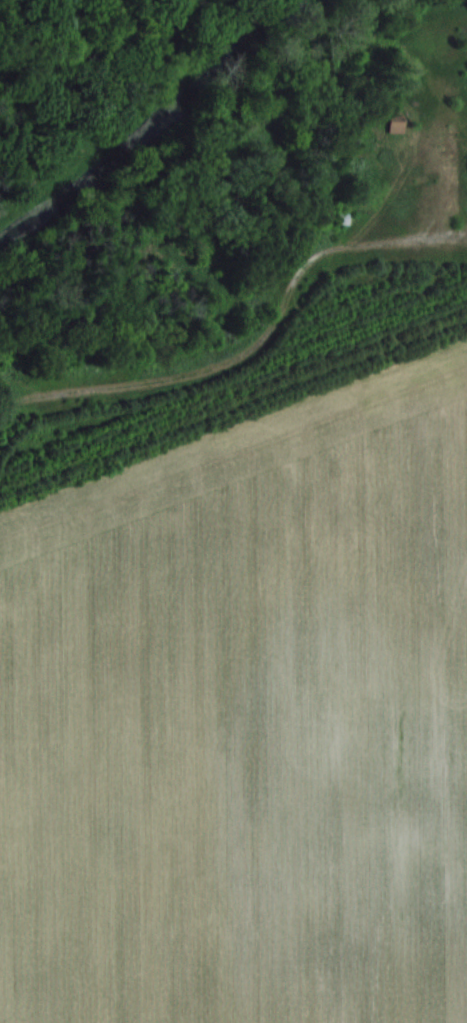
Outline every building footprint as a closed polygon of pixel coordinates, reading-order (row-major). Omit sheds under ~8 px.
[(402,113),(386,113),(386,132),(402,132),(402,113)] [(336,224),(347,224),(347,211),(336,211),(336,224)]
